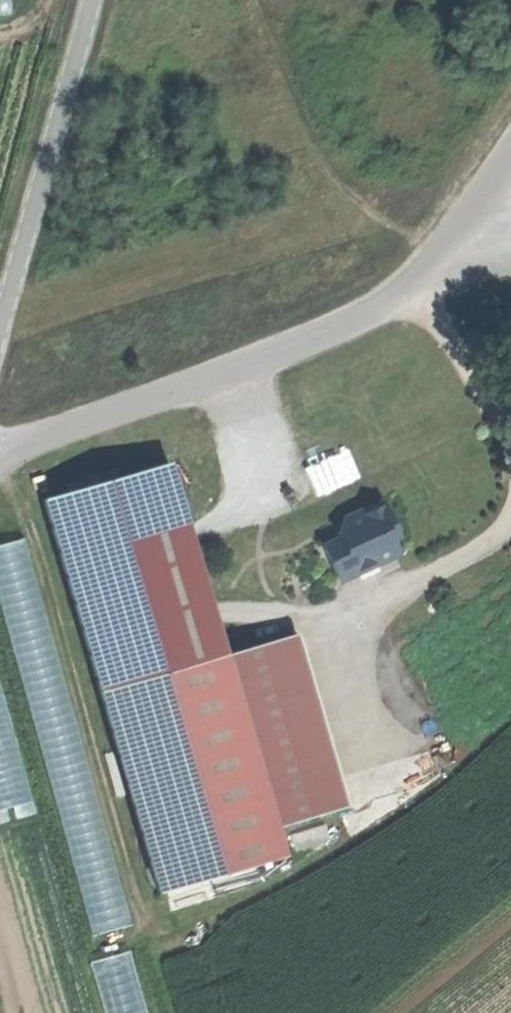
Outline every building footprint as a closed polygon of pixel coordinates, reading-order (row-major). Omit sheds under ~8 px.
[(12,15),(11,0),(0,0),(0,16),(12,15)] [(45,498),(101,691),(226,654),(172,462),(45,498)] [(400,537),(384,501),(345,519),(349,527),(341,531),(338,540),(324,546),(339,577),(355,569),(358,574),(401,554),(394,540),(400,537)] [(0,546),(0,604),(92,936),(130,926),(23,540),(0,546)] [(298,632),(226,654),(278,827),(350,805),(298,632)] [(161,891),(287,856),(278,827),(226,654),(101,691),(161,891)] [(33,801),(0,682),(0,810),(33,801)] [(91,963),(105,1012),(148,1012),(130,951),(91,963)]
